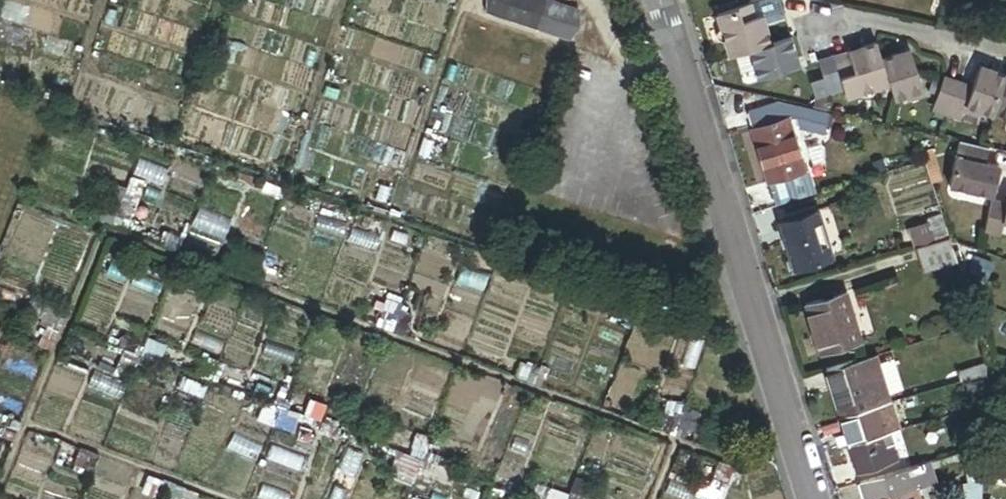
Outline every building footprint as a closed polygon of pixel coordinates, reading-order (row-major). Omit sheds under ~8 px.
[(541,0),(484,0),(480,13),(562,40),(572,10),(541,0)] [(750,5),(755,19),(760,18),(777,12),(773,0),(766,0),(750,5)] [(715,16),(720,30),(755,19),(750,5),(715,16)] [(758,30),(763,28),(760,18),(755,19),(758,30)] [(720,30),(729,59),(735,57),(747,53),(769,46),(763,28),(758,30),(755,19),(720,30)] [(798,68),(789,40),(769,46),(747,53),(753,72),(756,81),(798,68)] [(880,60),(875,45),(853,52),(855,59),(848,61),(858,96),(888,86),(880,60)] [(853,52),(846,55),(848,61),(855,59),(853,52)] [(753,72),(747,53),(735,57),(741,76),(753,72)] [(888,86),(893,101),(920,93),(909,56),(901,59),(899,54),(880,60),(888,86)] [(831,59),(816,63),(823,83),(810,86),(815,104),(812,110),(827,113),(830,98),(841,94),(833,66),(831,59)] [(858,96),(848,61),(833,66),(841,94),(843,100),(858,96)] [(991,119),(992,115),(1005,79),(1005,77),(980,69),(978,74),(972,89),(965,109),(978,114),(991,119)] [(930,112),(944,117),(957,83),(943,78),(940,85),(936,98),(930,112)] [(992,115),(1005,120),(1005,79),(992,115)] [(936,98),(940,85),(931,82),(926,94),(936,98)] [(957,83),(944,117),(959,123),(965,109),(972,89),(957,83)] [(787,119),(782,104),(775,102),(745,111),(751,130),(787,119)] [(830,115),(782,104),(787,119),(795,117),(798,128),(826,136),(830,115)] [(965,109),(959,123),(973,128),(978,114),(965,109)] [(803,172),(787,119),(751,130),(767,183),(803,172)] [(991,153),(960,144),(949,184),(994,197),(1001,172),(989,169),(990,164),(988,164),(991,153)] [(933,151),(921,154),(930,186),(942,182),(933,151)] [(875,160),(879,170),(889,166),(886,156),(875,160)] [(1005,205),(992,202),(985,231),(999,235),(1002,223),(1005,224),(1005,204),(1005,205)] [(814,210),(778,221),(790,261),(793,270),(829,259),(814,210)] [(946,236),(939,213),(930,215),(935,231),(938,241),(947,239),(946,236)] [(938,241),(935,231),(921,235),(925,246),(938,241)] [(953,260),(947,239),(938,241),(925,246),(921,247),(928,268),(953,260)] [(793,270),(790,261),(785,262),(788,272),(793,270)] [(804,307),(819,356),(860,343),(853,323),(845,325),(841,312),(850,310),(845,294),(804,307)] [(868,369),(866,361),(825,374),(830,392),(871,379),(868,369)] [(881,365),(868,369),(871,379),(877,396),(878,401),(891,396),(881,365)] [(984,366),(955,374),(958,385),(967,382),(984,377),(984,366)] [(984,377),(967,382),(971,394),(984,391),(984,377)] [(877,396),(871,379),(830,392),(839,421),(871,411),(867,399),(877,396)] [(871,411),(880,408),(878,401),(877,396),(867,399),(871,411)] [(880,408),(871,411),(879,437),(889,434),(898,431),(889,405),(880,408)] [(879,437),(871,411),(839,421),(844,435),(847,447),(879,437)] [(921,435),(917,425),(898,431),(901,441),(921,435)] [(982,446),(982,425),(961,432),(966,451),(982,446)] [(889,434),(879,437),(883,449),(892,446),(893,446),(889,434)] [(847,447),(844,435),(832,439),(836,450),(847,447)] [(879,437),(847,447),(856,476),(897,463),(892,446),(883,449),(879,437)] [(981,446),(966,451),(960,453),(967,482),(961,483),(963,498),(980,498),(981,446)] [(1005,470),(1005,455),(983,447),(983,462),(1005,470)] [(960,460),(958,454),(899,471),(905,491),(908,498),(921,498),(918,487),(937,482),(933,469),(960,460)] [(1005,475),(1005,470),(983,462),(982,477),(1003,484),(1005,475)] [(899,471),(858,484),(862,498),(880,498),(905,491),(899,471)]
